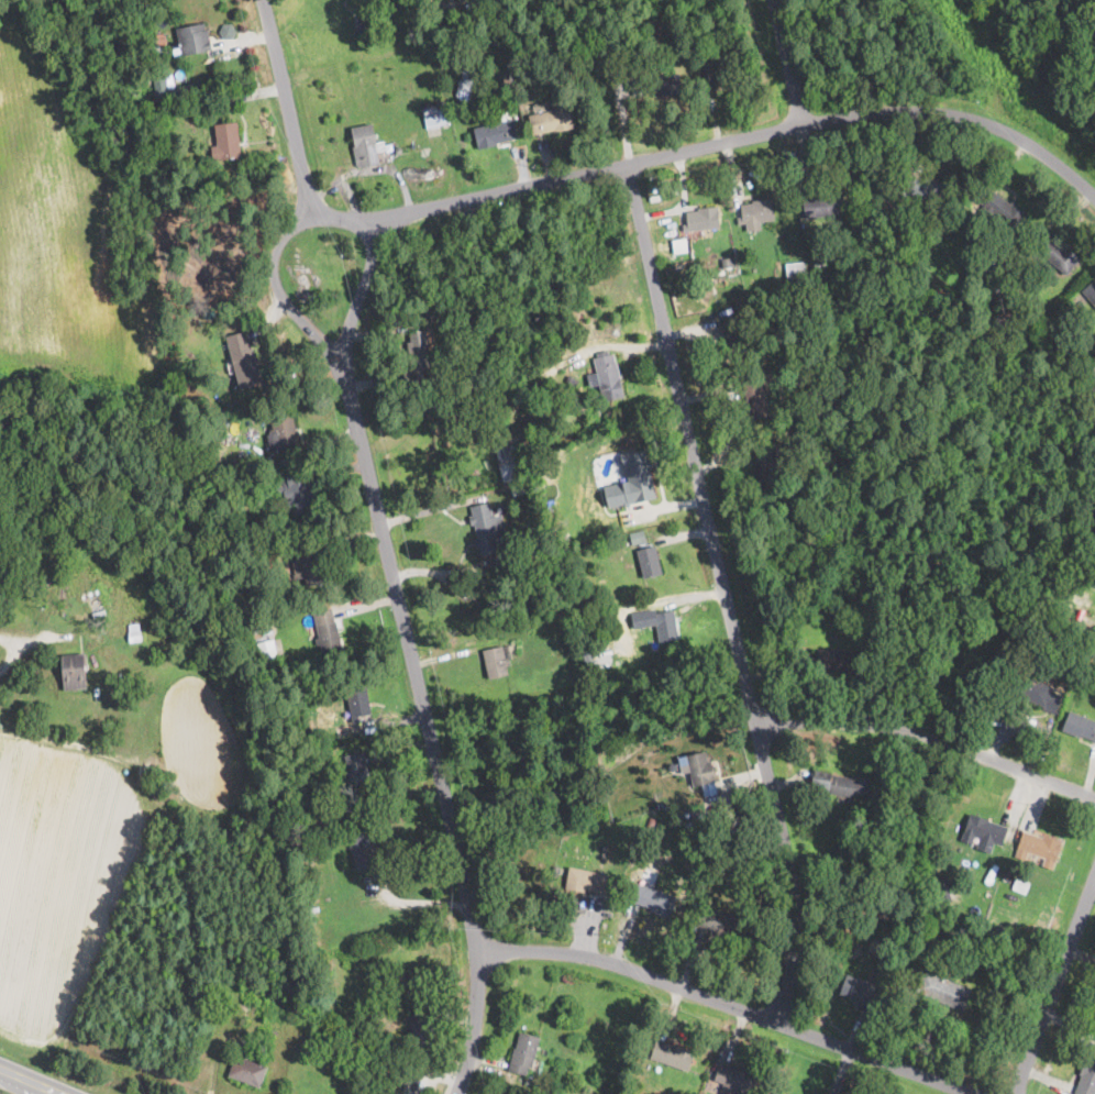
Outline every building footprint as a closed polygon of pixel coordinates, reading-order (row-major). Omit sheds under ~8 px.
[(367,31),(357,34),(353,21),(363,18),(367,31)] [(203,23),(204,30),(208,29),(212,49),(181,56),(181,54),(176,29),(203,23)] [(233,36),(224,37),(220,31),(223,23),(232,23),(236,30),(233,36)] [(731,79),(710,85),(706,66),(733,59),(739,78),(731,79)] [(706,64),(707,83),(708,104),(724,104),(723,83),(722,83),(721,64),(706,64)] [(579,76),(560,79),(558,69),(577,66),(579,76)] [(502,80),(482,85),(479,76),(485,75),(485,71),(500,69),(502,80)] [(512,86),(505,88),(501,74),(509,73),(512,86)] [(682,92),(653,97),(651,77),(678,73),(682,92)] [(474,79),(469,99),(455,97),(460,76),(474,79)] [(166,86),(167,91),(180,87),(184,97),(165,101),(163,92),(161,93),(158,88),(166,86)] [(445,100),(446,108),(449,108),(451,123),(427,128),(425,117),(423,104),(445,100)] [(534,135),(530,117),(562,109),(560,102),(567,101),(573,126),(534,135)] [(517,137),(479,146),(475,128),(513,119),(518,137),(517,137)] [(240,157),(213,159),(211,144),(218,144),(215,124),(236,122),(240,157)] [(373,123),(376,141),(384,140),(386,150),(376,152),(378,164),(357,168),(353,146),(355,145),(351,128),(373,123)] [(923,179),(927,179),(927,177),(947,183),(940,205),(908,195),(907,199),(900,197),(908,174),(923,179)] [(845,212),(806,218),(804,199),(823,196),(822,195),(842,191),(845,212)] [(1010,202),(1011,203),(1013,201),(1028,213),(1016,231),(994,214),(991,219),(980,211),(994,191),(1010,202)] [(749,222),(739,223),(738,217),(742,217),(740,205),(753,202),(752,201),(772,198),(774,219),(749,222)] [(719,228),(684,231),(684,224),(687,224),(686,211),(698,210),(698,209),(718,207),(719,228)] [(1062,246),(1063,247),(1066,244),(1080,256),(1065,273),(1037,248),(1049,234),(1062,246)] [(674,252),(687,250),(686,237),(672,239),(674,252)] [(988,244),(982,258),(970,253),(975,239),(988,244)] [(805,278),(787,280),(786,263),(803,262),(805,278)] [(826,273),(815,273),(815,263),(826,263),(826,273)] [(1082,290),(1094,279),(1094,305),(1082,290)] [(742,311),(731,313),(730,306),(741,303),(742,311)] [(1020,316),(1017,322),(1005,314),(1009,309),(1020,316)] [(753,352),(731,356),(726,334),(729,333),(725,317),(743,312),(753,352)] [(425,386),(407,389),(405,369),(411,368),(407,342),(411,342),(410,331),(424,329),(430,366),(422,367),(425,386)] [(261,383),(240,388),(226,335),(246,330),(261,383)] [(623,397),(604,401),(594,357),(613,353),(623,397)] [(578,380),(574,388),(565,383),(569,375),(578,380)] [(770,416),(750,420),(744,400),(746,400),(742,382),(760,377),(770,416)] [(278,447),(270,450),(267,434),(270,434),(269,430),(273,429),(270,420),(272,420),(292,415),(299,443),(278,447)] [(211,437),(203,439),(200,428),(208,426),(211,437)] [(517,478),(504,482),(496,449),(523,443),(529,465),(522,466),(524,477),(517,478)] [(656,497),(647,447),(621,452),(627,481),(604,485),(608,506),(656,497)] [(241,471),(225,475),(223,466),(239,462),(241,471)] [(308,484),(309,488),(311,488),(314,501),(312,502),(314,510),(297,515),(295,506),(290,507),(288,500),(291,499),(291,497),(286,498),(284,490),(287,489),(287,487),(289,486),(286,473),(307,467),(310,484),(308,484)] [(527,493),(512,497),(510,488),(524,485),(527,493)] [(491,508),(494,516),(501,515),(506,535),(497,538),(500,551),(482,555),(479,546),(477,548),(475,542),(475,539),(477,539),(474,523),(472,524),(469,516),(473,516),(471,506),(489,501),(491,508)] [(299,537),(279,538),(278,530),(280,529),(280,523),(299,521),(300,529),(299,529),(299,537)] [(544,541),(535,543),(532,530),(541,528),(544,541)] [(634,543),(631,532),(643,529),(645,540),(634,543)] [(298,545),(289,546),(288,540),(297,538),(298,545)] [(645,578),(644,578),(637,550),(655,545),(662,574),(645,578)] [(322,563),(327,581),(308,585),(306,576),(296,578),(291,559),(320,552),(322,563)] [(5,574),(0,571),(0,557),(11,563),(5,574)] [(334,619),(334,620),(336,620),(343,649),(322,653),(320,642),(317,643),(316,637),(319,637),(313,612),(332,608),(334,619)] [(627,617),(612,619),(611,610),(624,608),(627,617)] [(107,615),(95,619),(92,614),(106,609),(107,615)] [(678,638),(660,641),(654,614),(673,610),(678,638)] [(141,641),(130,642),(128,619),(139,618),(141,641)] [(251,627),(244,629),(241,620),(247,618),(251,627)] [(714,645),(694,651),(692,645),(722,637),(723,642),(714,645)] [(278,656),(261,661),(257,643),(274,640),(278,656)] [(502,647),(506,659),(509,659),(511,664),(507,665),(508,673),(489,677),(484,650),(502,647)] [(86,688),(64,689),(62,654),(84,653),(86,688)] [(595,672),(588,673),(586,664),(593,662),(595,672)] [(1015,670),(1031,677),(1035,671),(1046,675),(1042,682),(1053,687),(1052,690),(1063,695),(1055,711),(1047,707),(1046,708),(1006,690),(1005,690),(1015,670)] [(358,721),(353,722),(345,688),(366,684),(372,712),(358,716),(358,721)] [(1070,711),(1094,721),(1094,740),(1081,734),(1080,737),(1063,730),(1070,711)] [(366,761),(370,780),(351,784),(349,774),(344,775),(343,770),(346,769),(344,754),(364,750),(366,761)] [(706,752),(706,753),(707,752),(708,758),(707,758),(707,761),(711,760),(712,764),(714,764),(717,781),(694,786),(689,769),(688,769),(687,765),(688,765),(686,756),(706,752)] [(833,774),(855,778),(855,776),(884,782),(880,803),(826,793),(827,788),(811,786),(815,769),(833,773),(833,774)] [(1006,833),(1003,846),(994,843),(992,852),(977,849),(981,838),(975,837),(973,844),(962,841),(970,814),(989,820),(988,821),(1008,827),(1006,833)] [(656,820),(654,829),(646,827),(650,818),(656,820)] [(364,869),(357,871),(345,826),(366,820),(377,865),(364,869)] [(1032,835),(1043,838),(1044,835),(1062,841),(1055,861),(1027,852),(1025,860),(1015,857),(1024,831),(1032,835)] [(312,863),(299,866),(295,849),(309,846),(312,863)] [(837,862),(833,872),(828,870),(831,860),(837,862)] [(998,865),(989,883),(984,881),(993,862),(998,865)] [(608,875),(605,893),(585,888),(584,892),(566,887),(571,866),(608,875)] [(1015,870),(1009,883),(1003,880),(1007,868),(1015,870)] [(1030,882),(1026,893),(1011,887),(1016,876),(1030,882)] [(676,896),(668,918),(651,911),(652,908),(632,903),(639,883),(676,896)] [(1014,902),(1009,916),(1003,915),(1007,899),(1014,902)] [(741,919),(735,939),(718,933),(718,931),(699,926),(705,908),(741,919)] [(971,988),(962,1010),(916,992),(925,970),(971,988)] [(866,982),(876,985),(867,1010),(854,1005),(855,1001),(840,995),(848,974),(866,982)] [(243,987),(230,988),(229,977),(243,976),(243,987)] [(424,1047),(406,1040),(420,999),(439,1006),(424,1047)] [(345,1034),(342,1042),(332,1039),(335,1029),(345,1034)] [(540,1038),(534,1058),(532,1068),(529,1067),(527,1074),(508,1070),(513,1047),(516,1048),(520,1032),(540,1038)] [(695,1051),(688,1070),(651,1058),(657,1038),(695,1051)] [(267,1067),(259,1087),(229,1075),(236,1054),(267,1067)] [(1086,1057),(1094,1060),(1094,1091),(1094,1093),(1075,1093),(1083,1075),(1080,1074),(1086,1057)] [(759,1073),(751,1093),(737,1089),(734,1093),(727,1093),(720,1092),(723,1084),(712,1080),(719,1062),(728,1065),(738,1069),(738,1065),(759,1073)] [(560,1087),(558,1093),(540,1093),(542,1084),(560,1087)]
